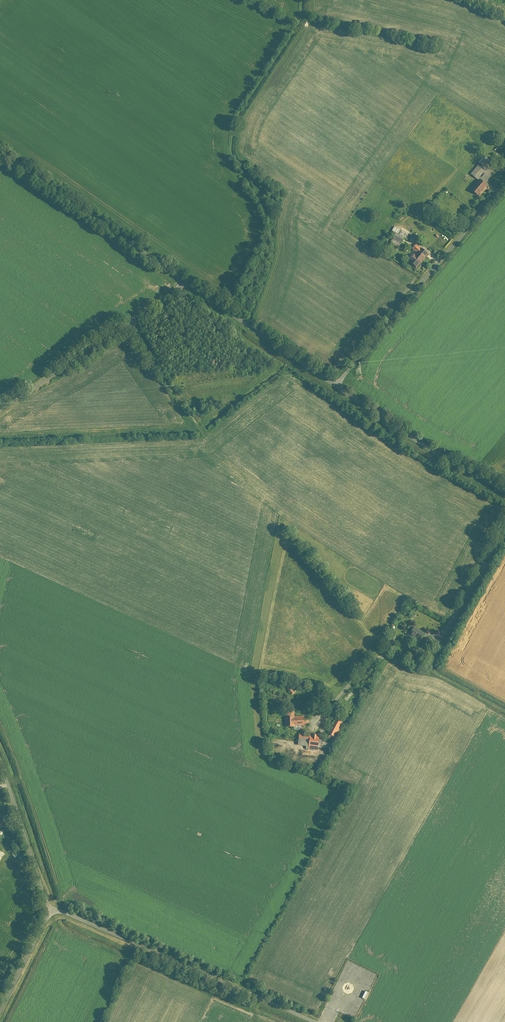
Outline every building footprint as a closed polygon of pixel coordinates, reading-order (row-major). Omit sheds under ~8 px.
[(471,175),(477,180),(486,170),(479,164),(471,175)] [(471,191),(478,196),(486,186),(479,181),(471,191)] [(396,228),(393,233),(409,243),(412,239),(409,237),(410,236),(396,228)] [(395,235),(392,240),(401,245),(404,240),(395,235)] [(416,245),(412,250),(416,253),(408,263),(416,269),(427,256),(424,253),(424,252),(416,245)] [(409,636),(412,637),(410,640),(417,645),(423,634),(414,629),(409,636)] [(427,639),(419,654),(426,658),(434,643),(427,639)] [(291,687),(286,690),(292,697),(296,693),(291,687)] [(285,717),(285,727),(305,727),(305,718),(285,717)] [(335,720),(327,734),(335,739),(343,725),(335,720)] [(325,741),(318,741),(318,736),(310,735),(309,739),(300,738),(299,747),(324,750),(325,741)]
